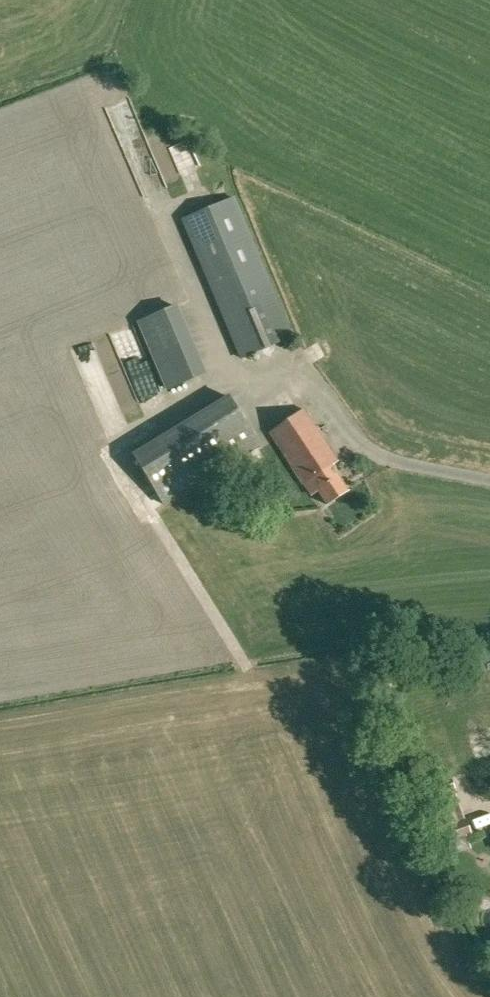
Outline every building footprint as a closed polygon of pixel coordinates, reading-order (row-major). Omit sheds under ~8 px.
[(240,359),(294,337),(235,196),(181,218),(240,359)] [(183,301),(143,319),(175,391),(216,373),(183,301)] [(258,446),(228,396),(132,454),(163,504),(258,446)] [(327,504),(347,491),(331,465),(337,461),(303,409),(270,432),(311,495),(318,491),(327,504)] [(433,780),(416,787),(423,803),(426,802),(437,827),(433,828),(441,846),(443,846),(448,858),(471,848),(466,837),(473,834),(466,817),(464,817),(454,793),(456,792),(444,763),(428,770),(433,780)]
